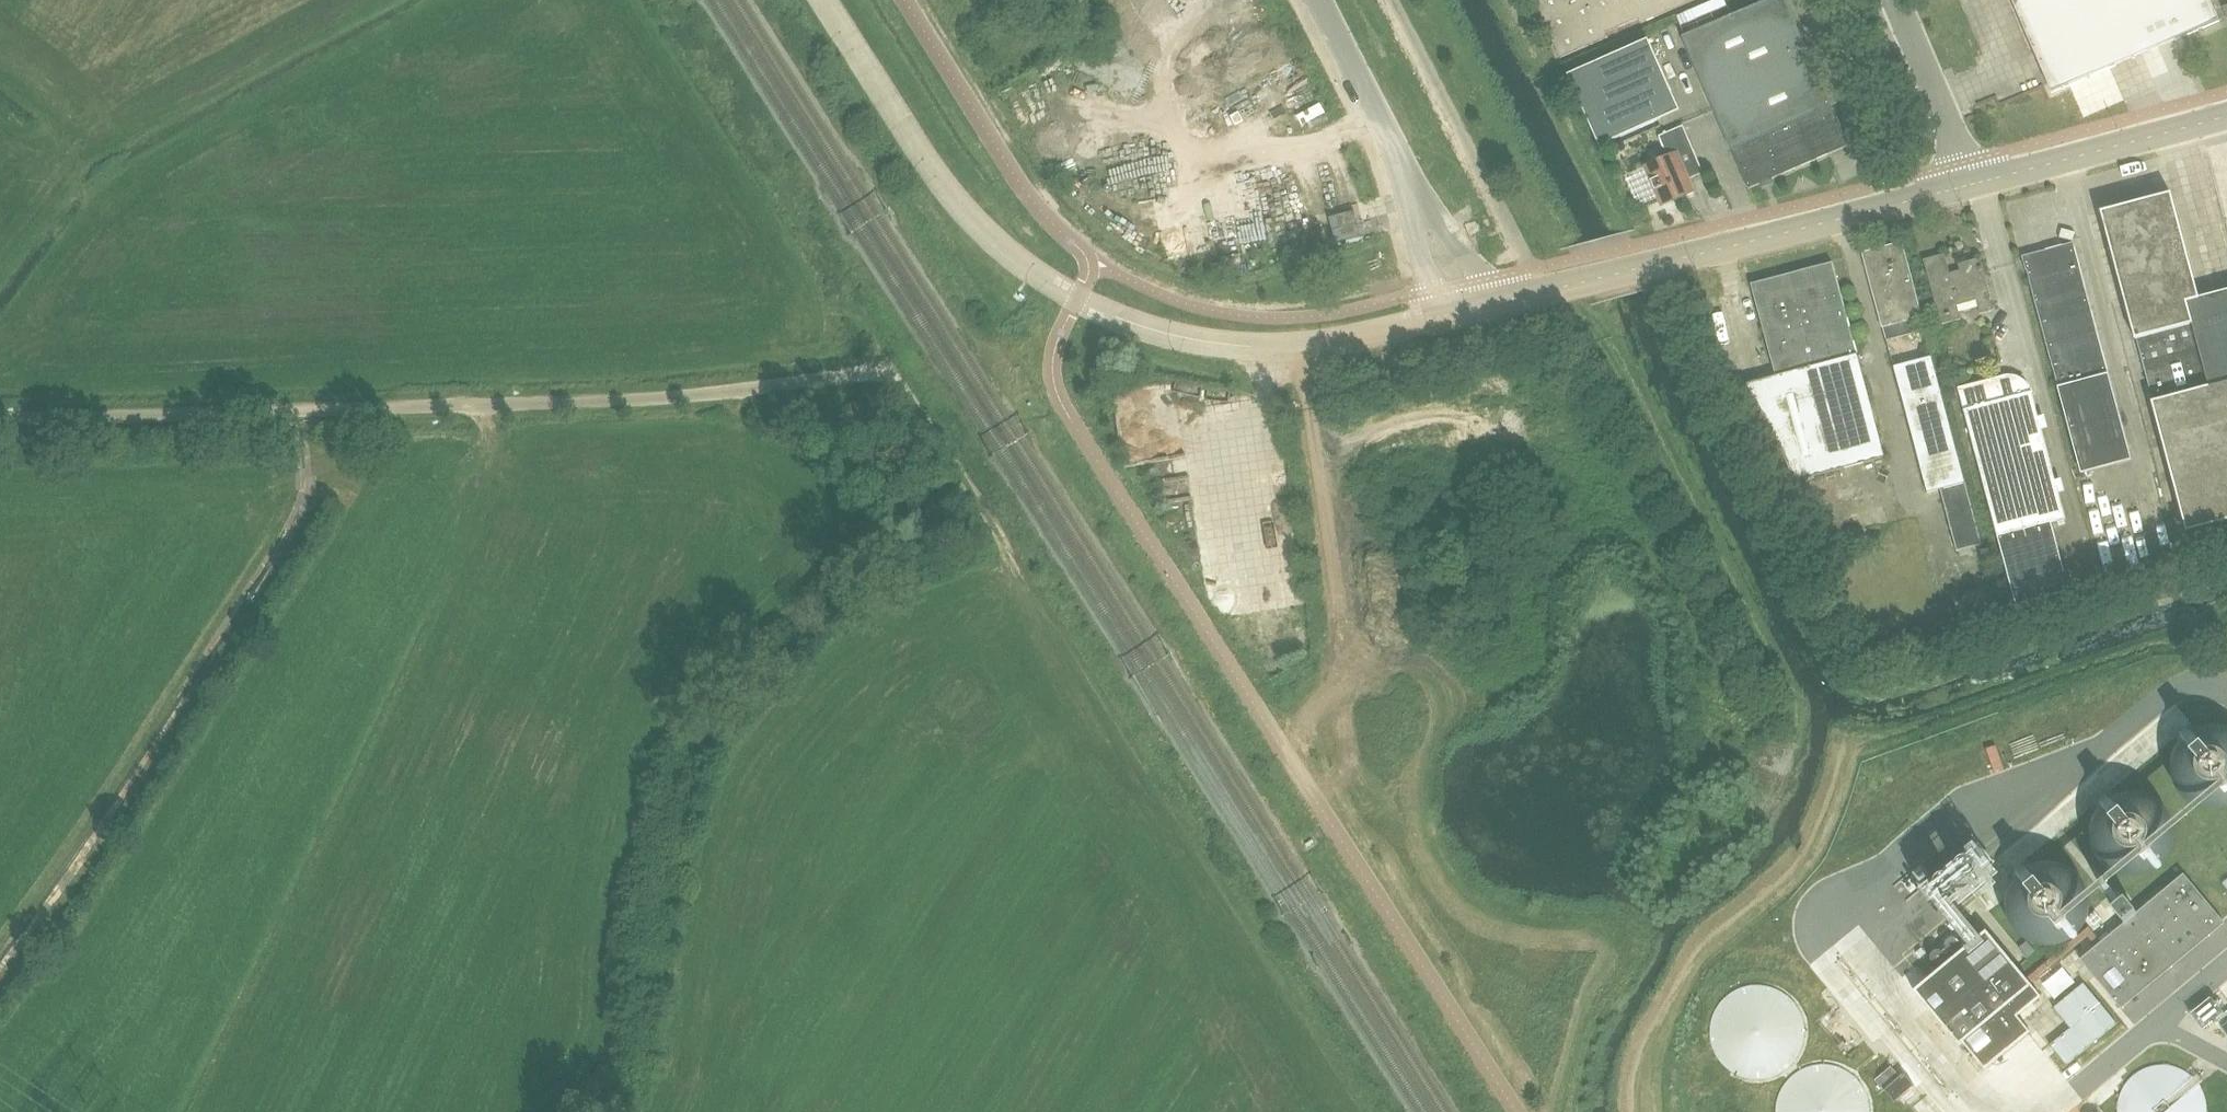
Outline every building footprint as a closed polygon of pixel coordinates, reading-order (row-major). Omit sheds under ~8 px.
[(1560,57),(1608,37),(1606,32),(1639,18),(1641,23),(1694,0),(1536,0),(1560,57)] [(1832,106),(1786,0),(1767,0),(1683,36),(1731,149),(1832,106)] [(2052,93),(2220,21),(2211,0),(2012,0),(2052,93)] [(1649,39),(1568,74),(1600,146),(1661,119),(1658,112),(1665,94),(1672,91),(1649,39)] [(1832,106),(1731,149),(1749,189),(1849,145),(1832,106)] [(1668,156),(1645,165),(1662,205),(1694,192),(1680,158),(1695,152),(1683,125),(1659,136),(1668,156)] [(2199,298),(2171,193),(2102,211),(2136,338),(2137,338),(2154,401),(2152,401),(2187,531),(2226,520),(2226,290),(2199,298)] [(1361,236),(1355,211),(1329,217),(1336,243),(1361,236)] [(1925,329),(1921,316),(1902,243),(1864,253),(1883,326),(1897,322),(1901,335),(1925,329)] [(2075,246),(2024,260),(2081,473),(2132,459),(2075,246)] [(1945,254),(1924,259),(1938,311),(1939,311),(1942,324),(1961,319),(1957,305),(1977,300),(1980,314),(1993,310),(1990,297),(1991,297),(1980,258),(1959,264),(1960,270),(1950,273),(1945,254)] [(1796,480),(1886,457),(1858,353),(1857,354),(1832,262),(1752,284),(1776,375),(1745,383),(1796,480)] [(1982,545),(1954,439),(1932,356),(1894,366),(1903,402),(1907,401),(1909,408),(1905,409),(1928,493),(1940,490),(1957,551),(1982,545)] [(2065,518),(2032,391),(2031,389),(2030,388),(2030,386),(2029,384),(2026,382),(2024,379),(2021,378),(2018,376),(2015,375),(2011,375),(2008,375),(2004,375),(1958,388),(2016,605),(2070,591),(2051,522),(2065,518)] [(2226,793),(2226,738),(2218,735),(2205,736),(2194,742),(2186,752),(2183,764),(2185,777),(2192,787),(2203,794),(2215,796),(2226,793)] [(2134,864),(2146,861),(2155,855),(2161,846),(2163,835),(2162,825),(2158,815),(2148,807),(2136,803),(2124,804),(2113,810),(2105,820),(2102,832),(2104,844),(2111,855),(2121,862),(2134,864)] [(2049,933),(2061,930),(2070,924),(2076,915),(2079,905),(2077,894),(2073,884),(2063,876),(2052,872),(2039,873),(2028,879),(2020,889),(2017,901),(2019,914),(2026,924),(2037,931),(2049,933)] [(2124,923),(2102,941),(2080,959),(2121,1009),(2225,923),(2184,874),(2137,912),(2126,899),(2114,910),(2124,923)] [(2040,994),(2032,985),(1987,930),(1914,990),(1960,1045),(1963,1043),(1984,1068),(2028,1032),(2014,1015),(2040,994)] [(2050,1044),(2067,1064),(2117,1023),(2084,982),(2054,1007),(2071,1027),(2050,1044)] [(1710,1028),(1711,1042),(1717,1056),(1726,1067),(1739,1075),(1753,1078),(1768,1077),(1781,1072),(1793,1062),(1801,1048),(1804,1033),(1802,1018),(1795,1004),(1784,993),(1771,987),(1757,985),(1743,987),(1731,993),(1720,1003),(1713,1015),(1710,1028)] [(1775,1111),(1868,1111),(1866,1096),(1859,1082),(1848,1071),(1835,1065),(1822,1063),(1808,1065),(1795,1071),(1785,1081),(1778,1093),(1775,1106),(1775,1111)] [(1876,1078),(1884,1088),(1899,1076),(1892,1066),(1876,1078)] [(1904,1072),(1899,1076),(1884,1088),(1894,1100),(1914,1084),(1904,1072)]
